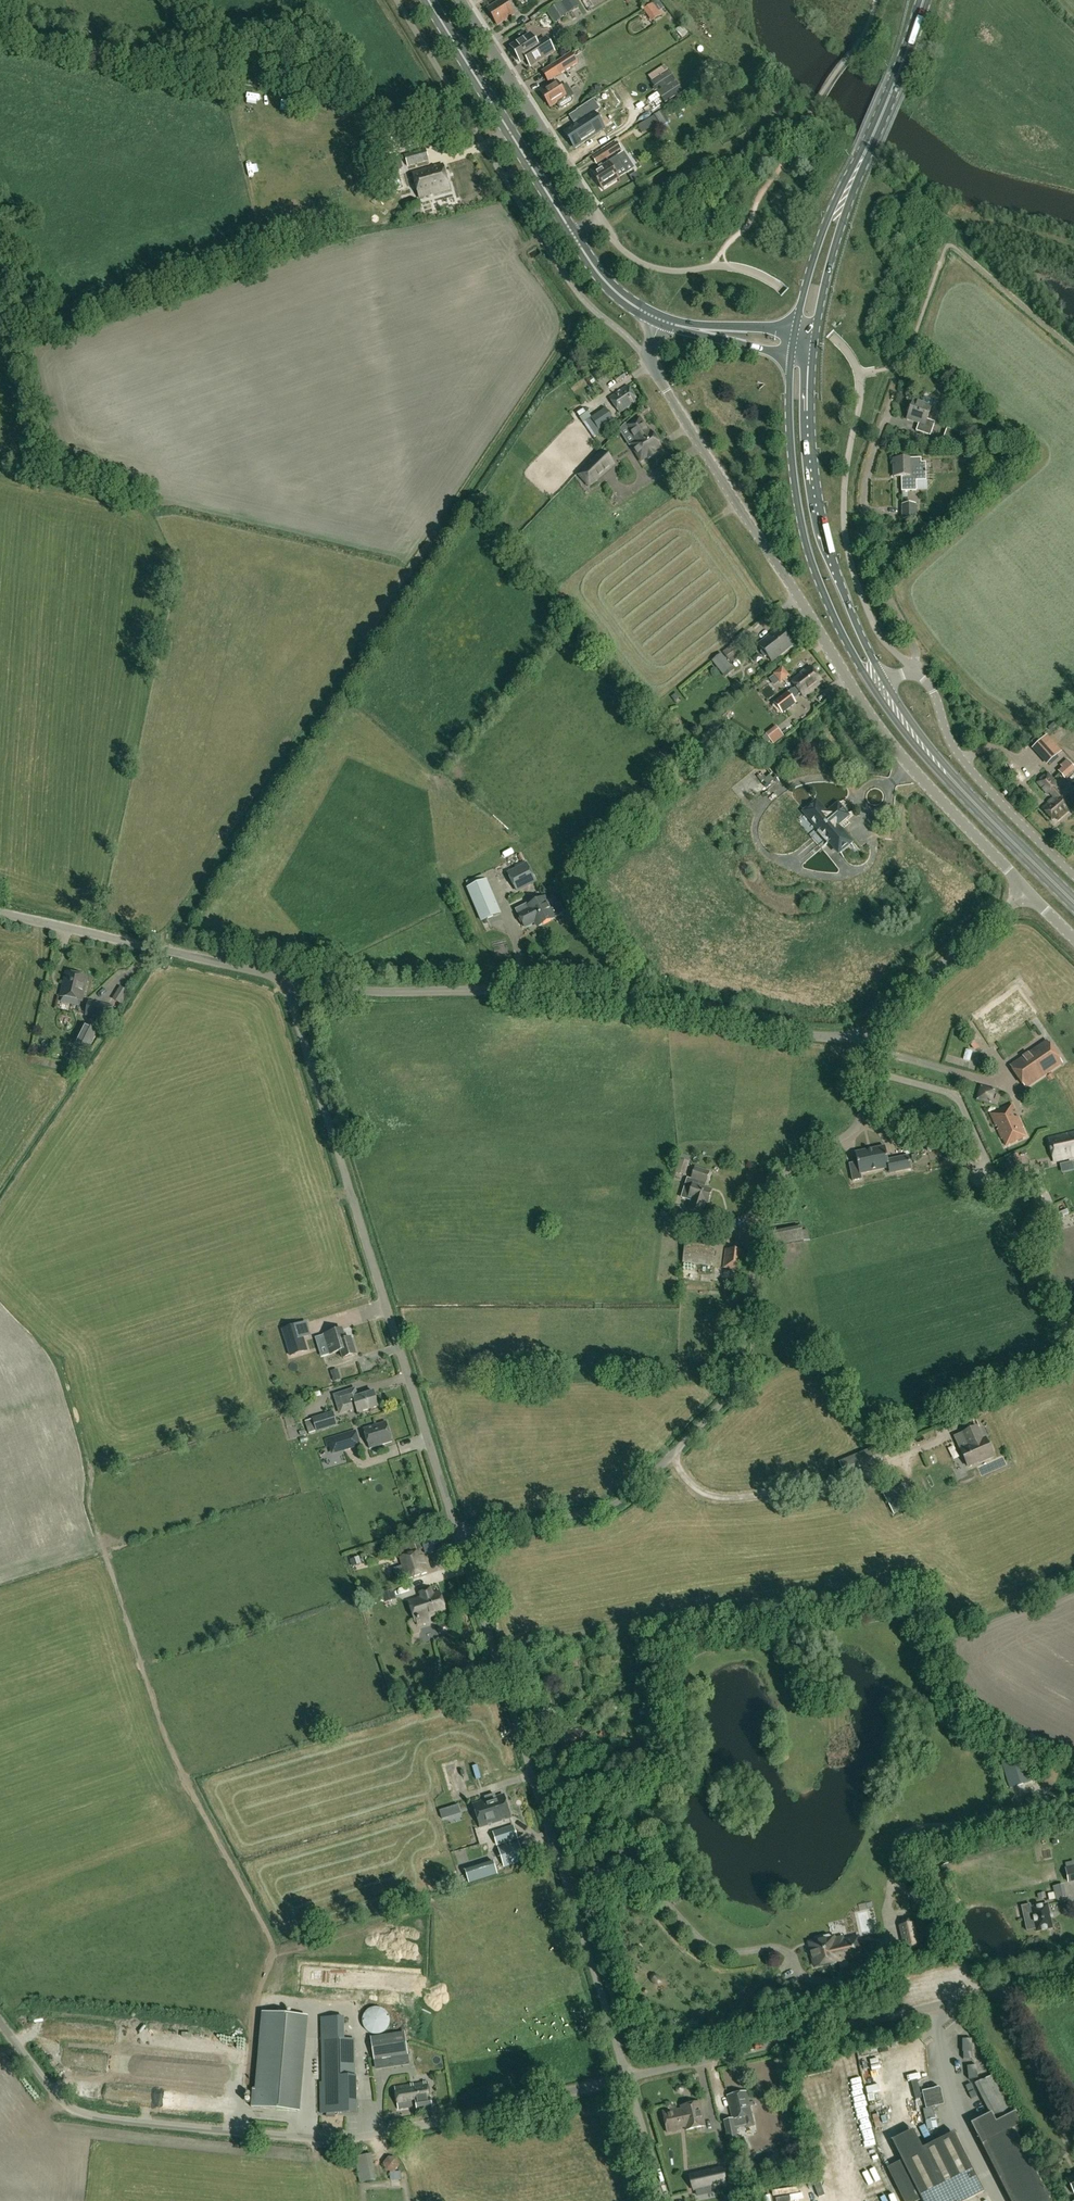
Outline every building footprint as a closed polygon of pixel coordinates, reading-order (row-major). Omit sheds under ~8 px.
[(514,15),(505,0),(500,0),(486,9),(497,25),(514,15)] [(580,7),(575,0),(565,0),(548,11),(555,23),(580,7)] [(588,10),(606,0),(583,0),(588,10)] [(666,11),(658,0),(646,8),(654,19),(666,11)] [(536,44),(530,35),(511,47),(515,53),(514,55),(516,59),(519,60),(520,62),(526,59),(531,66),(554,52),(546,39),(536,44)] [(559,76),(578,64),(571,53),(552,65),(559,76)] [(562,91),(556,82),(548,87),(547,85),(539,90),(540,92),(540,93),(550,109),(558,103),(559,105),(558,106),(560,109),(562,109),(571,103),(572,101),(570,98),(573,97),(567,87),(562,91)] [(611,109),(621,102),(616,95),(607,102),(611,109)] [(583,122),(565,133),(575,148),(596,135),(587,120),(598,113),(591,102),(576,112),(583,122)] [(667,124),(660,112),(654,115),(636,126),(642,134),(659,123),(662,127),(667,124)] [(667,143),(678,138),(672,126),(661,131),(667,143)] [(596,165),(621,150),(616,142),(592,158),(596,165)] [(407,167),(429,162),(425,149),(404,155),(407,167)] [(621,164),(616,157),(609,162),(592,173),(602,189),(619,178),(613,169),(621,164)] [(388,161),(391,171),(402,168),(399,158),(388,161)] [(419,197),(450,189),(443,164),(412,173),(419,197)] [(405,217),(421,214),(419,201),(402,204),(405,217)] [(620,381),(627,377),(623,372),(617,377),(620,381)] [(620,413),(638,401),(628,386),(609,398),(620,413)] [(927,420),(931,408),(932,406),(914,400),(915,397),(907,420),(908,418),(919,422),(916,431),(930,436),(935,423),(927,420)] [(599,431),(614,421),(605,408),(590,418),(599,431)] [(639,418),(627,426),(637,442),(631,445),(641,460),(647,456),(648,458),(656,454),(655,452),(660,448),(651,433),(649,434),(639,418)] [(957,446),(961,433),(947,428),(942,441),(957,446)] [(602,453),(581,475),(589,484),(612,464),(602,453)] [(921,463),(921,458),(893,459),(893,477),(901,477),(902,491),(916,491),(916,481),(923,481),(925,480),(926,477),(926,463),(921,463)] [(486,512),(492,508),(485,499),(480,503),(486,512)] [(902,520),(916,519),(915,504),(902,504),(902,520)] [(926,533),(930,537),(937,531),(933,526),(926,533)] [(771,661),(793,644),(779,627),(758,644),(762,650),(762,654),(763,656),(767,656),(771,661)] [(731,662),(740,656),(731,645),(723,652),(731,662)] [(723,675),(732,667),(721,653),(711,661),(723,675)] [(803,697),(822,682),(809,666),(791,681),(803,697)] [(775,674),(781,683),(790,676),(783,668),(775,674)] [(782,713),(796,703),(787,692),(773,702),(782,713)] [(675,702),(680,698),(677,694),(672,698),(675,702)] [(1048,723),(1043,728),(1047,732),(1052,727),(1048,723)] [(773,744),(784,736),(776,726),(766,734),(773,744)] [(1047,764),(1060,753),(1044,736),(1032,748),(1047,764)] [(776,776),(764,761),(761,763),(768,771),(764,775),(761,773),(757,776),(761,781),(746,795),(749,798),(764,785),(765,786),(776,776)] [(1063,778),(1067,774),(1062,768),(1058,772),(1063,778)] [(1060,792),(1055,787),(1057,785),(1047,774),(1037,783),(1047,794),(1049,793),(1053,798),(1041,809),(1052,820),(1055,817),(1058,820),(1072,808),(1066,801),(1073,794),(1066,786),(1060,792)] [(826,815),(816,802),(804,812),(838,852),(850,843),(839,831),(835,830),(835,826),(847,816),(838,805),(826,815)] [(510,894),(529,884),(520,868),(501,877),(510,894)] [(500,913),(486,881),(468,889),(482,921),(500,913)] [(554,918),(563,913),(559,904),(550,909),(544,898),(528,907),(527,905),(516,911),(525,927),(534,922),(535,922),(537,926),(538,927),(542,925),(554,918)] [(81,976),(80,974),(74,973),(72,974),(67,973),(61,997),(81,1001),(87,977),(81,976)] [(115,997),(125,1001),(130,989),(120,984),(115,997)] [(109,1021),(112,1008),(89,1002),(86,1015),(109,1021)] [(87,1051),(97,1031),(86,1025),(76,1045),(82,1049),(87,1051)] [(969,1044),(973,1051),(979,1047),(974,1040),(969,1044)] [(1062,1063),(1046,1041),(1010,1066),(1026,1088),(1062,1063)] [(1013,1119),(1010,1113),(1014,1110),(1011,1105),(989,1115),(1005,1147),(1025,1137),(1017,1118),(1013,1119)] [(1073,1157),(1073,1132),(1048,1138),(1053,1162),(1073,1157)] [(914,1146),(921,1144),(919,1138),(912,1139),(914,1146)] [(855,1153),(858,1167),(857,1167),(851,1169),(854,1181),(861,1179),(860,1174),(888,1168),(894,1166),(895,1172),(911,1169),(908,1156),(888,1161),(885,1147),(855,1153)] [(1006,1159),(1007,1162),(1004,1164),(1008,1172),(1014,1170),(1015,1172),(1022,1169),(1021,1167),(1015,1155),(1006,1159)] [(684,1176),(686,1170),(688,1163),(679,1160),(676,1173),(684,1176)] [(707,1204),(712,1190),(703,1187),(704,1184),(705,1184),(709,1172),(695,1167),(690,1183),(686,1182),(681,1198),(688,1200),(689,1198),(692,1199),(688,1210),(702,1214),(705,1203),(707,1204)] [(776,1247),(803,1241),(800,1227),(773,1233),(774,1235),(767,1236),(769,1246),(775,1245),(776,1247)] [(713,1266),(715,1244),(685,1241),(682,1262),(713,1266)] [(742,1270),(744,1251),(726,1249),(723,1268),(742,1270)] [(325,1318),(327,1327),(347,1321),(345,1312),(325,1318)] [(290,1327),(277,1330),(286,1361),(303,1357),(299,1341),(294,1342),(290,1327)] [(345,1340),(342,1329),(324,1335),(330,1354),(341,1351),(343,1358),(356,1355),(351,1338),(345,1340)] [(341,1370),(353,1367),(351,1360),(339,1362),(341,1370)] [(340,1380),(337,1369),(331,1371),(334,1382),(340,1380)] [(358,1397),(355,1389),(335,1395),(340,1413),(356,1408),(358,1413),(378,1407),(374,1392),(358,1397)] [(316,1432),(338,1426),(333,1411),(312,1418),(316,1432)] [(965,1424),(976,1419),(973,1412),(961,1417),(965,1424)] [(369,1448),(392,1441),(386,1422),(363,1429),(369,1448)] [(291,1430),(294,1441),(307,1438),(304,1426),(291,1430)] [(993,1456),(985,1438),(982,1439),(977,1426),(963,1432),(954,1436),(960,1449),(967,1466),(982,1460),(982,1461),(993,1456)] [(360,1446),(355,1431),(325,1440),(327,1448),(329,1447),(331,1455),(360,1446)] [(426,1554),(446,1548),(441,1533),(421,1539),(426,1554)] [(408,1579),(427,1573),(420,1551),(401,1557),(408,1579)] [(359,1556),(350,1559),(352,1565),(361,1562),(359,1556)] [(396,1599),(393,1589),(382,1593),(385,1602),(396,1599)] [(433,1594),(432,1589),(421,1593),(422,1597),(410,1601),(416,1621),(418,1620),(419,1625),(430,1621),(428,1617),(446,1611),(440,1592),(433,1594)] [(651,1713),(649,1707),(638,1709),(640,1716),(651,1713)] [(591,1763),(597,1761),(595,1755),(589,1757),(591,1763)] [(1009,1788),(1031,1781),(1025,1761),(1002,1767),(1009,1788)] [(1052,1788),(1060,1772),(1043,1763),(1034,1780),(1052,1788)] [(481,1827),(511,1818),(504,1795),(474,1804),(481,1827)] [(451,1816),(449,1807),(439,1810),(442,1819),(451,1816)] [(498,1845),(518,1839),(514,1826),(493,1832),(498,1845)] [(504,1866),(525,1860),(519,1841),(498,1847),(504,1866)] [(469,1883),(498,1875),(494,1861),(465,1869),(469,1883)] [(1065,1868),(1069,1883),(1073,1882),(1073,1866),(1065,1868)] [(1036,1932),(1053,1928),(1047,1904),(1031,1908),(1036,1932)] [(904,1946),(917,1943),(913,1924),(900,1926),(904,1946)] [(830,1938),(829,1936),(829,1935),(819,1937),(818,1938),(819,1941),(817,1941),(817,1944),(813,1945),(810,1949),(814,1966),(838,1961),(837,1959),(846,1957),(846,1959),(861,1956),(857,1938),(834,1943),(832,1938),(830,1938)] [(375,2034),(378,2034),(382,2033),(384,2032),(386,2030),(388,2028),(389,2026),(390,2022),(390,2020),(390,2016),(389,2014),(387,2012),(385,2010),(382,2008),(378,2007),(376,2007),(374,2007),(371,2008),(369,2009),(366,2011),(365,2013),(364,2016),(363,2019),(363,2022),(363,2025),(364,2027),(366,2030),(368,2031),(370,2033),(372,2034),(375,2034)] [(298,2111),(305,2033),(306,2016),(262,2012),(255,2090),(253,2090),(251,2107),(298,2111)] [(965,2027),(971,2039),(978,2036),(972,2024),(965,2027)] [(408,2055),(405,2032),(370,2037),(374,2060),(408,2055)] [(323,2113),(356,2112),(355,2040),(329,2040),(330,2078),(323,2078),(323,2113)] [(876,2062),(884,2061),(881,2043),(873,2045),(876,2062)] [(978,2055),(983,2066),(990,2062),(985,2051),(978,2055)] [(1013,2128),(1021,2124),(995,2074),(975,2084),(991,2114),(972,2124),(1012,2200),(1050,2200),(1013,2128)] [(433,2108),(428,2081),(395,2087),(399,2109),(417,2106),(418,2110),(433,2108)] [(936,2088),(922,2091),(926,2107),(943,2103),(940,2090),(936,2088)] [(816,2099),(831,2098),(830,2090),(815,2091),(816,2099)] [(754,2124),(746,2091),(727,2096),(732,2118),(724,2120),(727,2135),(736,2132),(735,2128),(739,2127),(738,2125),(745,2124),(746,2127),(754,2124)] [(705,2126),(700,2102),(680,2106),(681,2111),(677,2112),(676,2109),(662,2112),(667,2133),(681,2130),(680,2127),(684,2126),(685,2130),(705,2126)] [(885,2138),(893,2136),(887,2116),(879,2118),(885,2138)] [(916,2127),(920,2137),(934,2132),(929,2121),(916,2127)] [(983,2193),(953,2133),(902,2159),(922,2199),(967,2176),(977,2195),(983,2193)] [(728,2148),(716,2150),(717,2157),(729,2155),(728,2148)] [(854,2158),(863,2158),(862,2148),(853,2148),(854,2158)] [(691,2175),(694,2190),(725,2183),(722,2168),(691,2175)] [(371,2180),(372,2170),(362,2169),(361,2179),(371,2180)] [(828,2174),(829,2182),(836,2180),(835,2173),(828,2174)]
